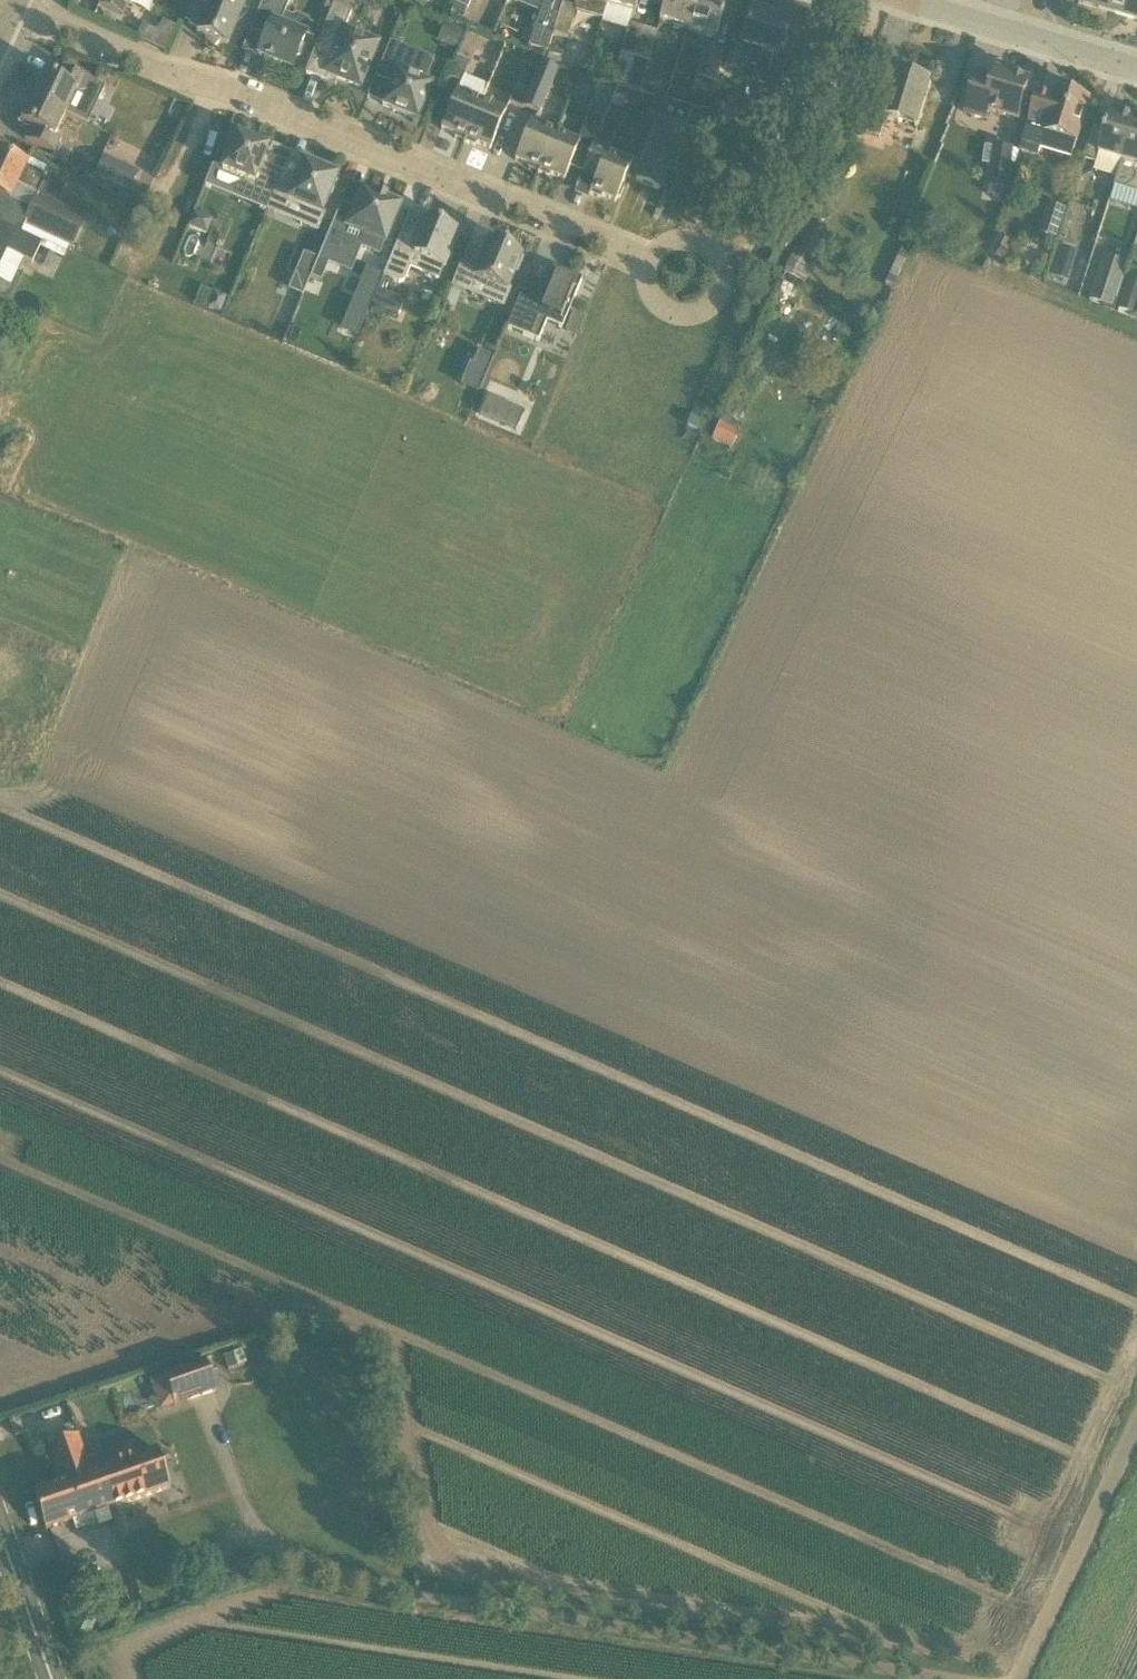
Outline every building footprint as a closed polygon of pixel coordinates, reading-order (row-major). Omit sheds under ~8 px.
[(129,2),(130,0),(100,0),(98,5),(123,16),(129,2)] [(236,24),(247,14),(243,9),(245,5),(234,0),(194,0),(192,3),(207,9),(196,34),(205,37),(214,48),(219,43),(227,47),(236,24)] [(306,32),(281,22),(290,0),(263,0),(250,32),(265,38),(258,55),(292,69),(306,32)] [(430,0),(413,0),(423,8),(430,0)] [(455,5),(467,10),(471,0),(457,0),(455,5)] [(553,35),(563,4),(549,0),(541,26),(536,24),(528,48),(547,54),(549,47),(553,35)] [(553,35),(567,39),(575,12),(602,20),(606,7),(608,0),(577,0),(574,8),(563,4),(553,35)] [(639,0),(608,0),(606,7),(634,15),(639,0)] [(696,0),(665,0),(658,23),(686,31),(696,0)] [(726,4),(713,0),(696,0),(686,31),(715,40),(726,4)] [(1115,0),(1079,0),(1079,2),(1111,12),(1115,0)] [(1111,12),(1136,20),(1136,0),(1115,0),(1111,12)] [(359,88),(377,44),(344,31),(351,13),(333,5),(305,74),(326,83),(329,75),(359,88)] [(779,86),(787,59),(777,56),(787,22),(751,11),(740,47),(758,52),(751,78),(779,86)] [(463,31),(445,23),(437,41),(455,49),(463,31)] [(635,60),(644,29),(629,24),(619,55),(635,60)] [(626,87),(640,91),(657,33),(644,29),(635,60),(626,87)] [(417,120),(431,85),(425,83),(434,60),(390,42),(375,79),(391,85),(382,106),(393,110),(393,111),(394,112),(395,111),(404,116),(405,116),(417,120)] [(717,79),(724,58),(725,54),(709,49),(700,80),(715,85),(717,79)] [(89,81),(60,67),(54,79),(44,74),(32,99),(65,115),(76,92),(83,95),(89,81)] [(448,78),(461,83),(465,74),(452,69),(448,78)] [(1031,83),(997,72),(995,79),(978,73),(965,114),(987,121),(990,112),(1019,121),(1031,83)] [(927,128),(935,102),(926,99),(931,83),(899,73),(888,108),(873,104),(864,134),(880,138),(885,119),(917,128),(918,125),(927,128)] [(1090,100),(1058,91),(1056,96),(1039,91),(1020,153),(1038,159),(1040,150),(1071,160),(1076,142),(1077,142),(1090,100)] [(464,145),(481,103),(456,93),(441,130),(456,136),(455,138),(464,142),(463,144),(464,145)] [(633,94),(627,109),(655,121),(662,107),(633,94)] [(521,110),(525,101),(512,96),(508,105),(521,110)] [(55,154),(61,141),(54,138),(65,115),(32,99),(21,123),(31,128),(25,140),(55,154)] [(534,116),(538,106),(525,101),(521,110),(534,116)] [(490,150),(506,113),(481,103),(465,143),(474,147),(475,144),(490,150)] [(593,105),(578,143),(580,144),(592,149),(593,146),(599,132),(608,111),(593,105)] [(1122,110),(1120,113),(1112,111),(1106,130),(1094,127),(1084,160),(1097,164),(1101,154),(1123,161),(1124,158),(1136,116),(1136,114),(1122,110)] [(1125,190),(1135,184),(1136,176),(1136,116),(1124,158),(1115,187),(1125,190)] [(661,117),(635,179),(637,180),(659,190),(686,128),(662,118),(661,117)] [(539,173),(555,134),(530,123),(515,161),(530,167),(529,169),(539,173)] [(564,181),(580,144),(555,134),(539,173),(548,177),(549,175),(564,181)] [(262,166),(268,151),(236,137),(228,155),(225,154),(219,169),(222,170),(221,172),(240,180),(248,189),(258,197),(269,203),(290,153),(288,153),(287,154),(289,154),(281,174),(262,166)] [(619,200),(624,188),(622,187),(631,165),(606,155),(608,152),(593,146),(592,149),(581,176),(596,182),(590,195),(599,199),(600,196),(615,202),(617,199),(619,200)] [(1015,148),(994,146),(989,188),(990,188),(1007,190),(1009,190),(1015,148)] [(290,153),(269,203),(265,212),(318,233),(325,215),(321,213),(328,197),(331,198),(337,183),(334,182),(336,178),(303,165),(288,159),(290,154),(291,153),(290,153)] [(25,169),(26,167),(0,154),(0,225),(21,234),(24,227),(68,249),(70,250),(85,221),(56,207),(65,187),(33,173),(25,169)] [(96,178),(131,193),(140,170),(105,155),(96,178)] [(990,188),(989,196),(1006,198),(1007,190),(990,188)] [(385,244),(401,205),(362,189),(353,210),(341,205),(328,236),(336,239),(342,226),(361,234),(356,246),(378,256),(383,243),(385,244)] [(1052,205),(1043,234),(1058,239),(1067,209),(1052,205)] [(412,207),(383,278),(386,279),(399,285),(404,282),(410,269),(438,280),(443,268),(444,269),(460,232),(425,217),(426,213),(412,207)] [(187,228),(203,234),(209,219),(192,212),(187,228)] [(811,265),(830,229),(812,219),(793,256),(811,265)] [(916,220),(910,233),(925,240),(931,227),(916,220)] [(40,248),(41,244),(21,234),(0,225),(0,268),(8,252),(32,264),(40,248)] [(24,227),(21,234),(41,244),(40,248),(46,250),(56,255),(58,256),(64,259),(66,254),(68,249),(24,227)] [(998,237),(990,255),(1004,262),(1009,252),(1013,244),(998,237)] [(467,249),(451,287),(462,292),(469,275),(488,283),(482,300),(504,309),(511,291),(510,290),(522,261),(520,260),(522,255),(488,241),(483,255),(467,249)] [(296,272),(310,278),(318,260),(304,254),(296,272)] [(318,260),(310,278),(314,280),(321,283),(329,265),(318,260)] [(562,329),(582,280),(553,268),(544,289),(543,293),(524,285),(507,328),(538,341),(547,323),(562,329)] [(1114,309),(1124,278),(1100,269),(1089,301),(1114,309)] [(1136,316),(1136,274),(1130,272),(1118,310),(1136,316)] [(378,289),(372,304),(383,309),(387,299),(384,292),(381,291),(378,289)] [(566,331),(576,335),(578,335),(585,318),(583,317),(573,313),(566,331)] [(487,397),(478,416),(493,422),(501,403),(487,397)] [(720,422),(712,440),(731,449),(739,431),(720,422)] [(175,1407),(216,1393),(205,1360),(163,1374),(164,1376),(150,1381),(159,1412),(175,1407)] [(136,1442),(84,1458),(76,1436),(48,1446),(61,1484),(33,1493),(46,1532),(108,1510),(171,1490),(157,1449),(140,1454),(136,1442)] [(70,1626),(89,1636),(97,1621),(77,1611),(70,1626)]
